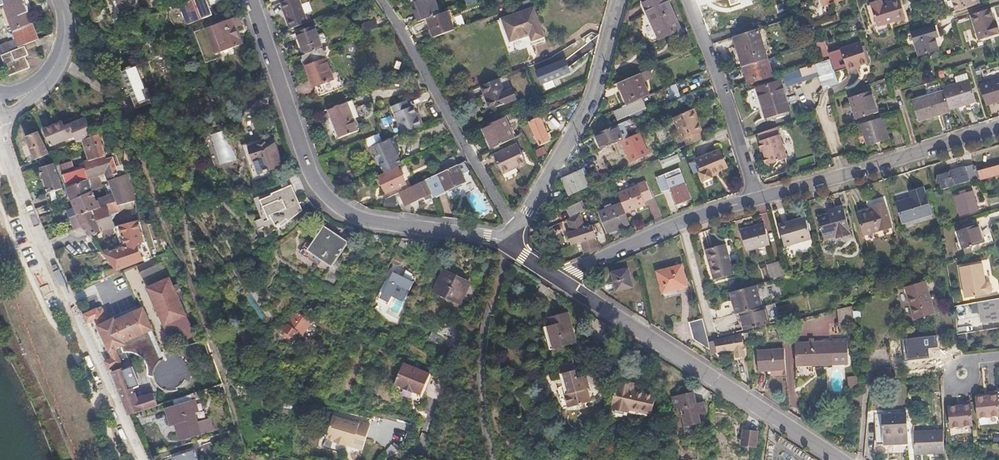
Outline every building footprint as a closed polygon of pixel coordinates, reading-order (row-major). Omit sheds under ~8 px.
[(36,0),(1,0),(2,3),(15,38),(18,47),(39,39),(29,12),(39,8),(36,0)] [(120,14),(137,8),(134,0),(115,0),(120,14)] [(206,0),(187,0),(180,3),(188,24),(212,15),(206,0)] [(300,0),(286,0),(281,2),(290,27),(308,21),(300,0)] [(435,0),(415,0),(419,10),(413,13),(417,22),(427,18),(440,13),(435,0)] [(642,11),(653,38),(681,28),(669,0),(647,0),(638,3),(642,11)] [(892,21),(905,16),(899,0),(889,0),(882,3),(881,0),(875,0),(869,2),(877,26),(892,21)] [(954,12),(980,4),(979,0),(951,0),(954,12)] [(544,38),(532,5),(497,18),(509,50),(544,38)] [(427,18),(431,27),(433,34),(453,27),(447,10),(440,13),(427,18)] [(990,10),(972,16),(980,41),(998,35),(998,28),(998,23),(994,24),(990,10)] [(237,46),(231,30),(236,28),(233,19),(209,27),(219,53),(237,46)] [(321,47),(313,25),(296,31),(304,53),(321,47)] [(940,38),(936,27),(914,34),(921,57),(939,51),(936,40),(940,38)] [(733,38),(742,66),(748,84),(773,76),(760,37),(757,30),(733,38)] [(15,38),(0,44),(0,54),(18,47),(15,38)] [(831,58),(825,39),(817,42),(822,61),(831,58)] [(869,61),(862,40),(841,47),(847,67),(869,61)] [(30,68),(26,56),(28,55),(25,46),(2,55),(9,75),(30,68)] [(302,55),(306,65),(314,86),(315,85),(319,95),(343,87),(340,77),(334,79),(322,47),(321,47),(304,53),(302,55)] [(160,96),(143,50),(128,56),(145,102),(160,96)] [(543,82),(571,70),(566,58),(537,70),(543,82)] [(839,82),(831,58),(822,61),(815,63),(824,89),(828,86),(839,82)] [(515,97),(512,87),(504,90),(499,77),(482,85),(491,107),(515,97)] [(979,84),(986,104),(998,100),(998,78),(979,84)] [(640,100),(631,80),(611,89),(619,109),(640,100)] [(975,100),(969,80),(943,88),(950,107),(975,100)] [(790,110),(780,81),(757,88),(767,118),(790,110)] [(676,84),(666,86),(667,97),(677,96),(676,84)] [(950,107),(943,88),(911,98),(918,119),(950,109),(950,107)] [(875,113),(871,100),(875,99),(872,90),(851,97),(857,118),(875,113)] [(423,125),(414,105),(409,106),(406,99),(392,105),(404,132),(423,125)] [(70,114),(64,101),(56,105),(62,117),(70,114)] [(618,121),(645,109),(642,101),(615,113),(618,121)] [(356,131),(345,102),(328,108),(339,138),(356,131)] [(702,138),(700,133),(703,132),(697,120),(699,119),(695,109),(673,118),(682,141),(685,140),(687,145),(702,138)] [(545,128),(539,115),(529,120),(535,132),(545,128)] [(90,135),(83,117),(63,125),(62,122),(57,123),(43,131),(51,146),(76,135),(77,140),(83,138),(90,135)] [(512,138),(503,117),(481,127),(491,148),(512,138)] [(890,140),(882,117),(861,124),(869,146),(890,140)] [(602,150),(606,148),(632,137),(626,122),(600,134),(595,135),(602,150)] [(786,158),(777,126),(759,132),(761,139),(760,139),(767,163),(786,158)] [(551,140),(545,128),(535,132),(541,145),(551,140)] [(48,152),(38,131),(27,135),(35,159),(48,152)] [(105,155),(98,131),(90,135),(83,138),(90,159),(105,155)] [(367,139),(370,146),(384,141),(381,134),(367,139)] [(261,142),(260,137),(248,141),(240,144),(253,181),(273,174),(271,166),(280,163),(271,139),(261,142)] [(400,151),(394,137),(372,146),(376,155),(381,153),(382,154),(385,162),(381,164),(385,172),(395,167),(403,163),(399,155),(400,151)] [(525,162),(517,142),(494,154),(502,173),(525,162)] [(729,169),(724,158),(721,150),(689,164),(695,176),(699,174),(703,184),(714,180),(713,175),(729,169)] [(123,175),(116,152),(105,155),(90,159),(86,161),(87,167),(85,167),(88,177),(103,172),(106,181),(123,175)] [(662,166),(678,162),(676,156),(660,159),(662,166)] [(800,167),(816,163),(814,156),(798,160),(800,167)] [(457,164),(454,157),(441,162),(444,170),(457,164)] [(64,194),(54,160),(41,165),(50,191),(48,192),(46,196),(48,203),(54,201),(64,194)] [(446,195),(444,190),(465,180),(462,173),(471,169),(466,160),(457,164),(444,170),(424,180),(432,196),(433,198),(436,196),(437,199),(446,195)] [(980,181),(977,169),(980,168),(981,168),(981,166),(975,167),(974,165),(958,169),(959,171),(951,173),(951,171),(939,175),(939,176),(936,183),(941,185),(942,190),(980,181)] [(994,174),(992,165),(981,168),(980,168),(982,176),(994,174)] [(88,177),(85,167),(63,174),(67,185),(88,177)] [(405,183),(401,175),(399,175),(395,167),(385,172),(378,175),(385,192),(405,183)] [(662,191),(667,189),(671,188),(677,201),(691,196),(679,167),(656,176),(661,190),(662,191)] [(555,181),(560,190),(564,199),(582,191),(577,179),(580,178),(577,172),(555,181)] [(136,200),(127,174),(123,175),(106,181),(114,201),(112,201),(115,207),(136,200)] [(92,191),(88,177),(67,185),(71,199),(92,191)] [(260,237),(269,232),(280,226),(302,205),(289,180),(270,190),(271,192),(256,200),(264,215),(254,220),(260,233),(258,234),(260,237)] [(432,196),(424,180),(399,191),(405,204),(422,197),(424,202),(433,198),(432,196)] [(653,197),(647,181),(637,184),(644,200),(653,197)] [(625,213),(643,205),(645,204),(644,200),(637,184),(617,192),(621,203),(625,213)] [(931,214),(924,189),(911,192),(913,199),(898,203),(903,222),(931,214)] [(98,206),(96,200),(94,201),(92,191),(71,199),(77,214),(98,206)] [(978,209),(973,192),(954,198),(958,214),(978,209)] [(586,212),(582,202),(569,207),(573,217),(582,213),(586,212)] [(621,203),(607,209),(598,213),(605,232),(630,223),(625,213),(621,203)] [(892,226),(885,203),(873,206),(875,210),(859,214),(865,234),(892,226)] [(114,226),(107,204),(98,206),(77,214),(80,222),(88,233),(114,226)] [(850,231),(843,207),(828,211),(829,214),(818,217),(824,239),(850,231)] [(596,238),(593,226),(586,228),(582,213),(573,217),(569,219),(573,231),(569,232),(573,244),(583,241),(586,252),(602,248),(600,239),(594,241),(593,238),(596,238)] [(811,238),(805,217),(778,225),(784,246),(811,238)] [(142,241),(137,220),(119,225),(125,246),(104,253),(117,269),(144,258),(137,243),(142,241)] [(769,244),(764,224),(740,231),(745,251),(769,244)] [(983,242),(978,225),(958,231),(963,248),(983,242)] [(333,265),(348,242),(325,227),(309,251),(333,265)] [(733,275),(724,245),(704,251),(713,281),(733,275)] [(399,264),(403,255),(391,249),(385,261),(395,266),(399,264)] [(786,275),(782,260),(768,264),(772,279),(786,275)] [(985,283),(982,264),(960,267),(965,298),(990,294),(992,291),(991,285),(988,282),(985,283)] [(687,288),(682,270),(657,277),(662,295),(687,288)] [(404,298),(413,283),(408,280),(409,277),(403,274),(401,277),(392,272),(378,299),(386,304),(392,292),(404,298)] [(473,287),(444,272),(434,289),(458,301),(460,297),(466,300),(473,287)] [(633,291),(629,273),(613,277),(618,295),(633,291)] [(194,335),(168,278),(147,287),(156,306),(169,334),(179,330),(183,339),(194,335)] [(934,311),(925,279),(905,284),(915,316),(934,311)] [(763,307),(757,285),(748,288),(731,293),(734,300),(737,299),(741,313),(763,307)] [(982,301),(986,321),(998,319),(998,298),(982,301)] [(967,303),(968,324),(977,323),(975,303),(967,303)] [(854,321),(852,305),(835,310),(839,324),(854,321)] [(129,415),(157,406),(153,393),(138,398),(132,385),(138,383),(128,350),(130,351),(135,354),(142,362),(145,363),(147,366),(150,375),(156,373),(159,381),(162,385),(165,387),(167,387),(177,385),(142,307),(115,319),(114,317),(108,320),(101,306),(83,314),(87,323),(88,323),(94,320),(102,337),(102,338),(103,340),(111,357),(104,360),(110,373),(112,372),(129,415)] [(767,322),(763,307),(741,313),(738,313),(742,329),(767,322)] [(294,336),(303,323),(307,326),(311,320),(297,310),(284,329),(294,336)] [(575,343),(567,313),(553,316),(555,324),(547,327),(553,349),(575,343)] [(709,341),(702,318),(689,322),(694,340),(709,351),(709,341)] [(746,356),(742,334),(716,340),(718,353),(724,352),(726,360),(746,356)] [(822,367),(840,368),(848,367),(848,342),(832,342),(832,345),(820,345),(822,367)] [(797,374),(806,375),(813,375),(813,367),(822,367),(820,345),(796,345),(795,366),(797,367),(797,374)] [(786,369),(785,348),(758,350),(759,371),(786,369)] [(424,399),(426,387),(429,363),(401,359),(398,383),(396,394),(424,399)] [(591,403),(585,379),(577,381),(572,364),(558,368),(569,409),(591,403)] [(893,382),(892,367),(879,368),(880,383),(893,382)] [(829,369),(827,393),(841,393),(842,370),(829,369)] [(656,414),(659,394),(636,390),(637,386),(620,383),(615,411),(632,413),(633,410),(656,414)] [(706,411),(703,400),(696,401),(693,390),(674,395),(677,407),(682,405),(687,425),(700,421),(698,413),(706,411)] [(997,415),(994,390),(986,391),(986,394),(972,396),(974,417),(997,415)] [(970,424),(968,399),(960,399),(961,403),(946,404),(948,426),(970,424)] [(197,423),(194,412),(198,411),(195,400),(166,408),(171,425),(176,424),(180,440),(214,431),(211,419),(197,423)] [(905,442),(904,411),(880,412),(880,442),(905,442)] [(340,444),(347,446),(358,449),(364,424),(353,421),(353,423),(328,416),(322,438),(330,440),(329,442),(340,445),(340,444)] [(912,452),(936,452),(942,452),(942,429),(931,429),(911,429),(912,452)] [(754,450),(757,436),(742,434),(740,448),(754,450)] [(188,449),(170,454),(171,459),(191,459),(188,449)]
